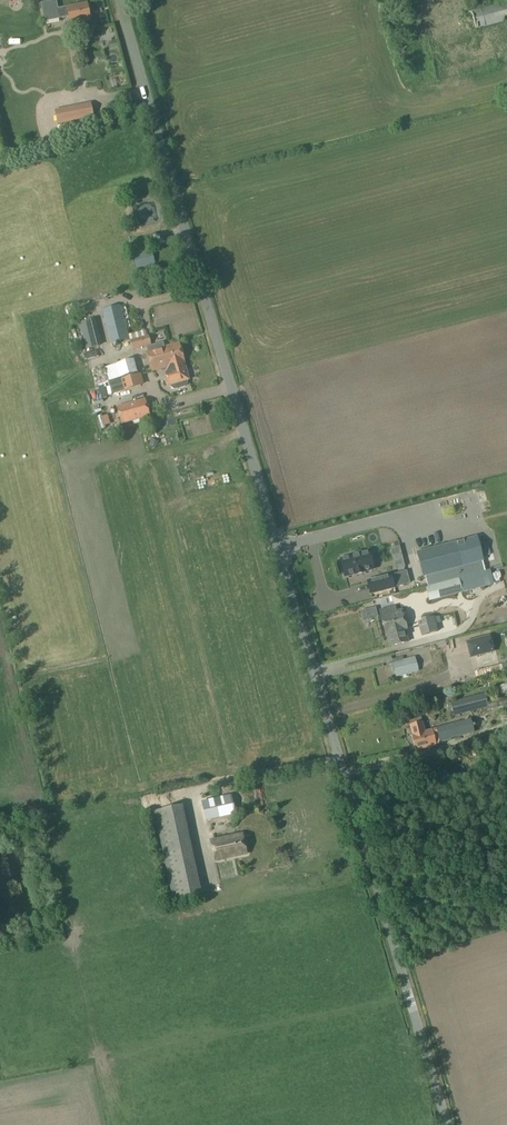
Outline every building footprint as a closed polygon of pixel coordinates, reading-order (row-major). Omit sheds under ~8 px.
[(434,9),(463,1),(463,0),(432,0),(434,9)] [(506,14),(506,3),(506,0),(489,0),(434,10),(439,35),(475,29),(473,21),(506,14)] [(77,5),(57,9),(59,19),(69,17),(71,24),(73,30),(75,31),(82,30),(83,28),(82,22),(90,20),(87,5),(78,7),(77,5)] [(108,42),(110,49),(118,47),(116,40),(108,42)] [(91,105),(63,111),(65,122),(94,116),(91,105)] [(153,250),(135,254),(138,268),(156,264),(153,250)] [(120,305),(101,310),(110,344),(129,339),(120,305)] [(91,312),(77,315),(83,342),(97,339),(91,312)] [(146,331),(129,335),(133,350),(151,345),(147,332),(146,331)] [(162,342),(146,347),(152,371),(169,367),(184,363),(179,343),(163,348),(162,342)] [(133,360),(105,368),(113,394),(142,385),(136,364),(135,365),(133,360)] [(170,371),(165,373),(168,386),(170,385),(171,388),(173,390),(176,390),(185,388),(187,386),(188,383),(187,380),(188,380),(184,363),(169,367),(170,371)] [(144,399),(116,406),(121,423),(149,416),(144,399)] [(150,439),(148,445),(155,448),(158,442),(150,439)] [(456,543),(417,553),(423,576),(462,566),(482,561),(476,538),(456,543)] [(349,557),(340,560),(345,577),(354,574),(354,575),(363,573),(363,572),(373,570),(368,552),(361,554),(360,552),(348,555),(349,557)] [(493,585),(489,571),(459,579),(462,593),(493,585)] [(390,575),(367,581),(370,594),(394,588),(390,575)] [(459,579),(426,587),(429,601),(462,593),(459,579)] [(452,604),(453,613),(463,612),(462,603),(452,604)] [(395,607),(379,611),(385,636),(387,635),(390,647),(408,642),(405,631),(407,630),(402,610),(396,611),(395,607)] [(421,622),(419,622),(420,626),(422,635),(434,632),(439,630),(437,624),(440,623),(439,617),(432,619),(432,617),(432,616),(421,619),(421,620),(421,622)] [(488,636),(466,642),(469,654),(491,649),(488,636)] [(402,657),(392,659),(396,677),(419,672),(415,657),(403,660),(402,657)] [(495,686),(497,692),(506,689),(506,682),(495,686)] [(454,716),(488,707),(487,701),(485,693),(450,702),(454,716)] [(487,702),(489,708),(506,703),(506,696),(487,702)] [(410,726),(409,726),(416,751),(435,746),(436,746),(435,742),(439,741),(474,732),(471,720),(436,729),(437,733),(433,734),(432,730),(425,732),(422,722),(410,726)] [(500,734),(489,738),(489,739),(491,743),(502,739),(500,734)] [(234,811),(231,797),(226,798),(202,803),(206,820),(234,814),(234,811)] [(180,806),(154,812),(173,901),(199,896),(180,806)] [(241,835),(210,841),(215,861),(246,854),(241,835)]
